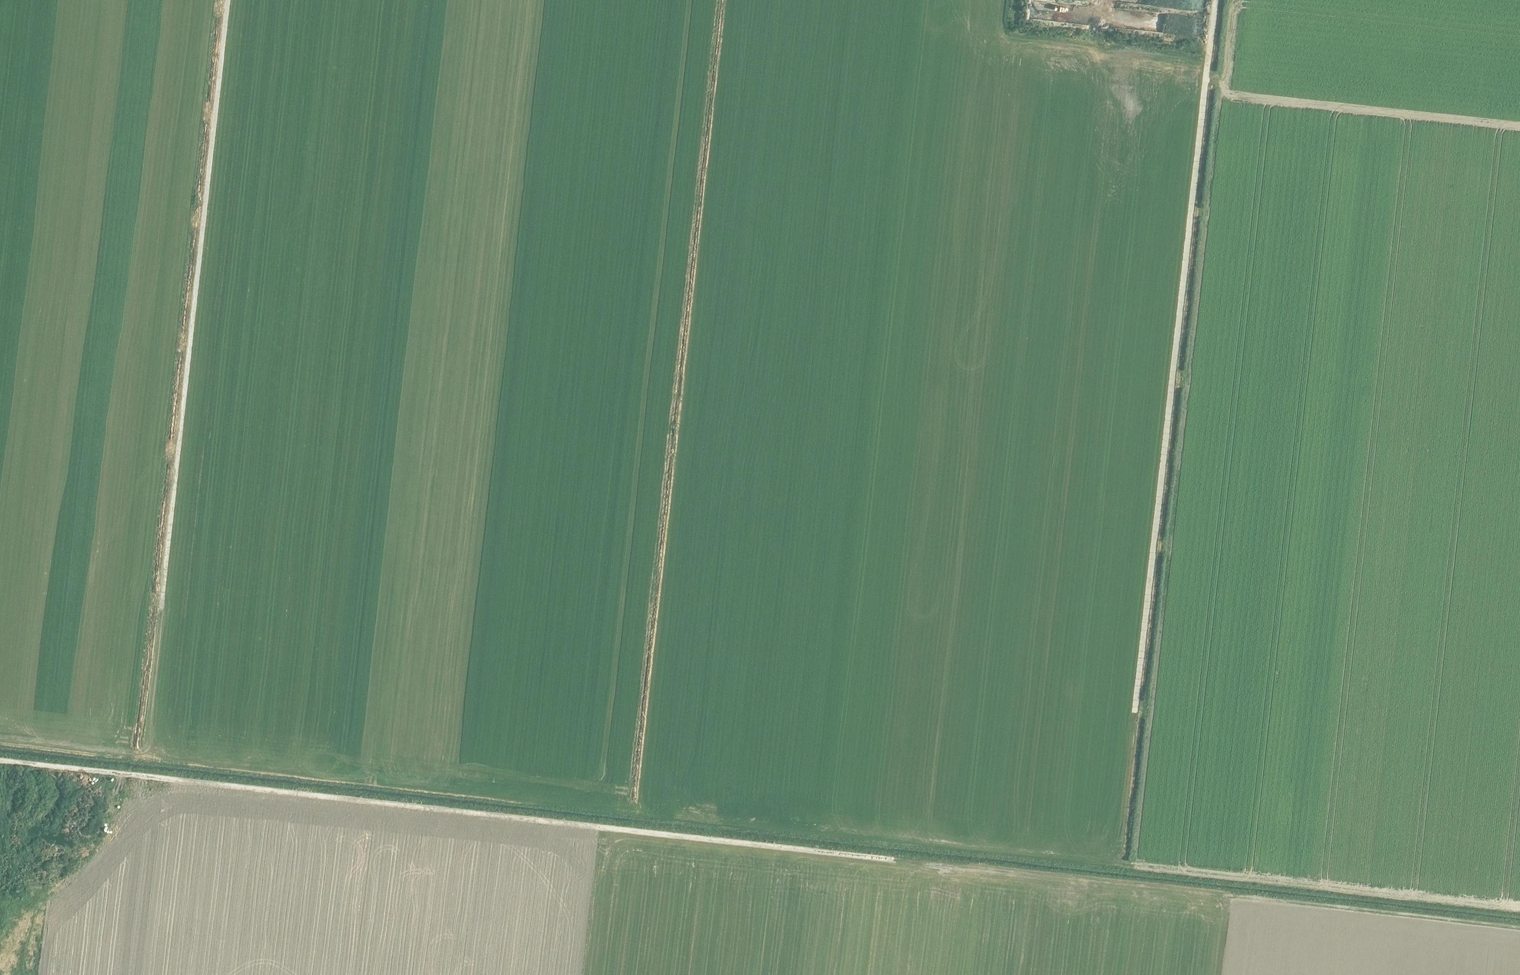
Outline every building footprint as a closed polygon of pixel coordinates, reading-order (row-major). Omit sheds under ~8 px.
[(1095,0),(1083,0),(1083,3),(1085,3),(1085,11),(1094,12),(1095,0)]
